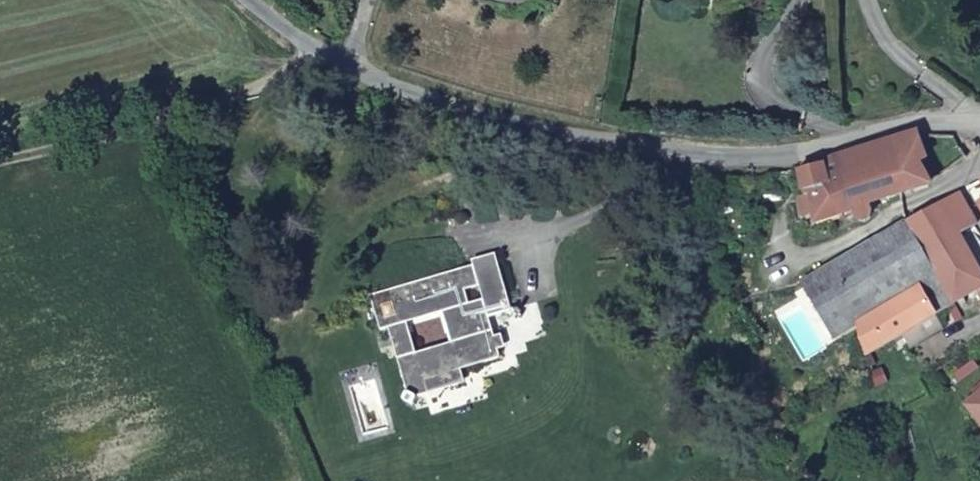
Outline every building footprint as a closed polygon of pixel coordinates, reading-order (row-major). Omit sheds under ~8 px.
[(921,134),(828,163),(849,214),(856,212),(859,217),(863,221),(865,222),(869,222),(875,220),(878,214),(880,207),(897,201),(903,198),(939,185),(971,160),(953,134),(921,134)] [(849,214),(828,163),(808,169),(815,193),(820,192),(824,220),(849,214)] [(913,223),(959,305),(979,293),(979,260),(968,234),(979,228),(979,221),(966,195),(913,223)] [(926,287),(942,315),(959,305),(913,223),(910,225),(806,284),(841,338),(860,326),(926,287)] [(502,261),(376,299),(386,333),(394,330),(413,393),(409,402),(419,408),(425,399),(433,397),(429,384),(467,372),(506,360),(493,319),(518,312),(502,261)] [(860,326),(872,355),(942,315),(926,287),(860,326)] [(429,384),(433,397),(471,386),(467,372),(429,384)] [(979,415),(979,395),(970,404),(979,415)]
